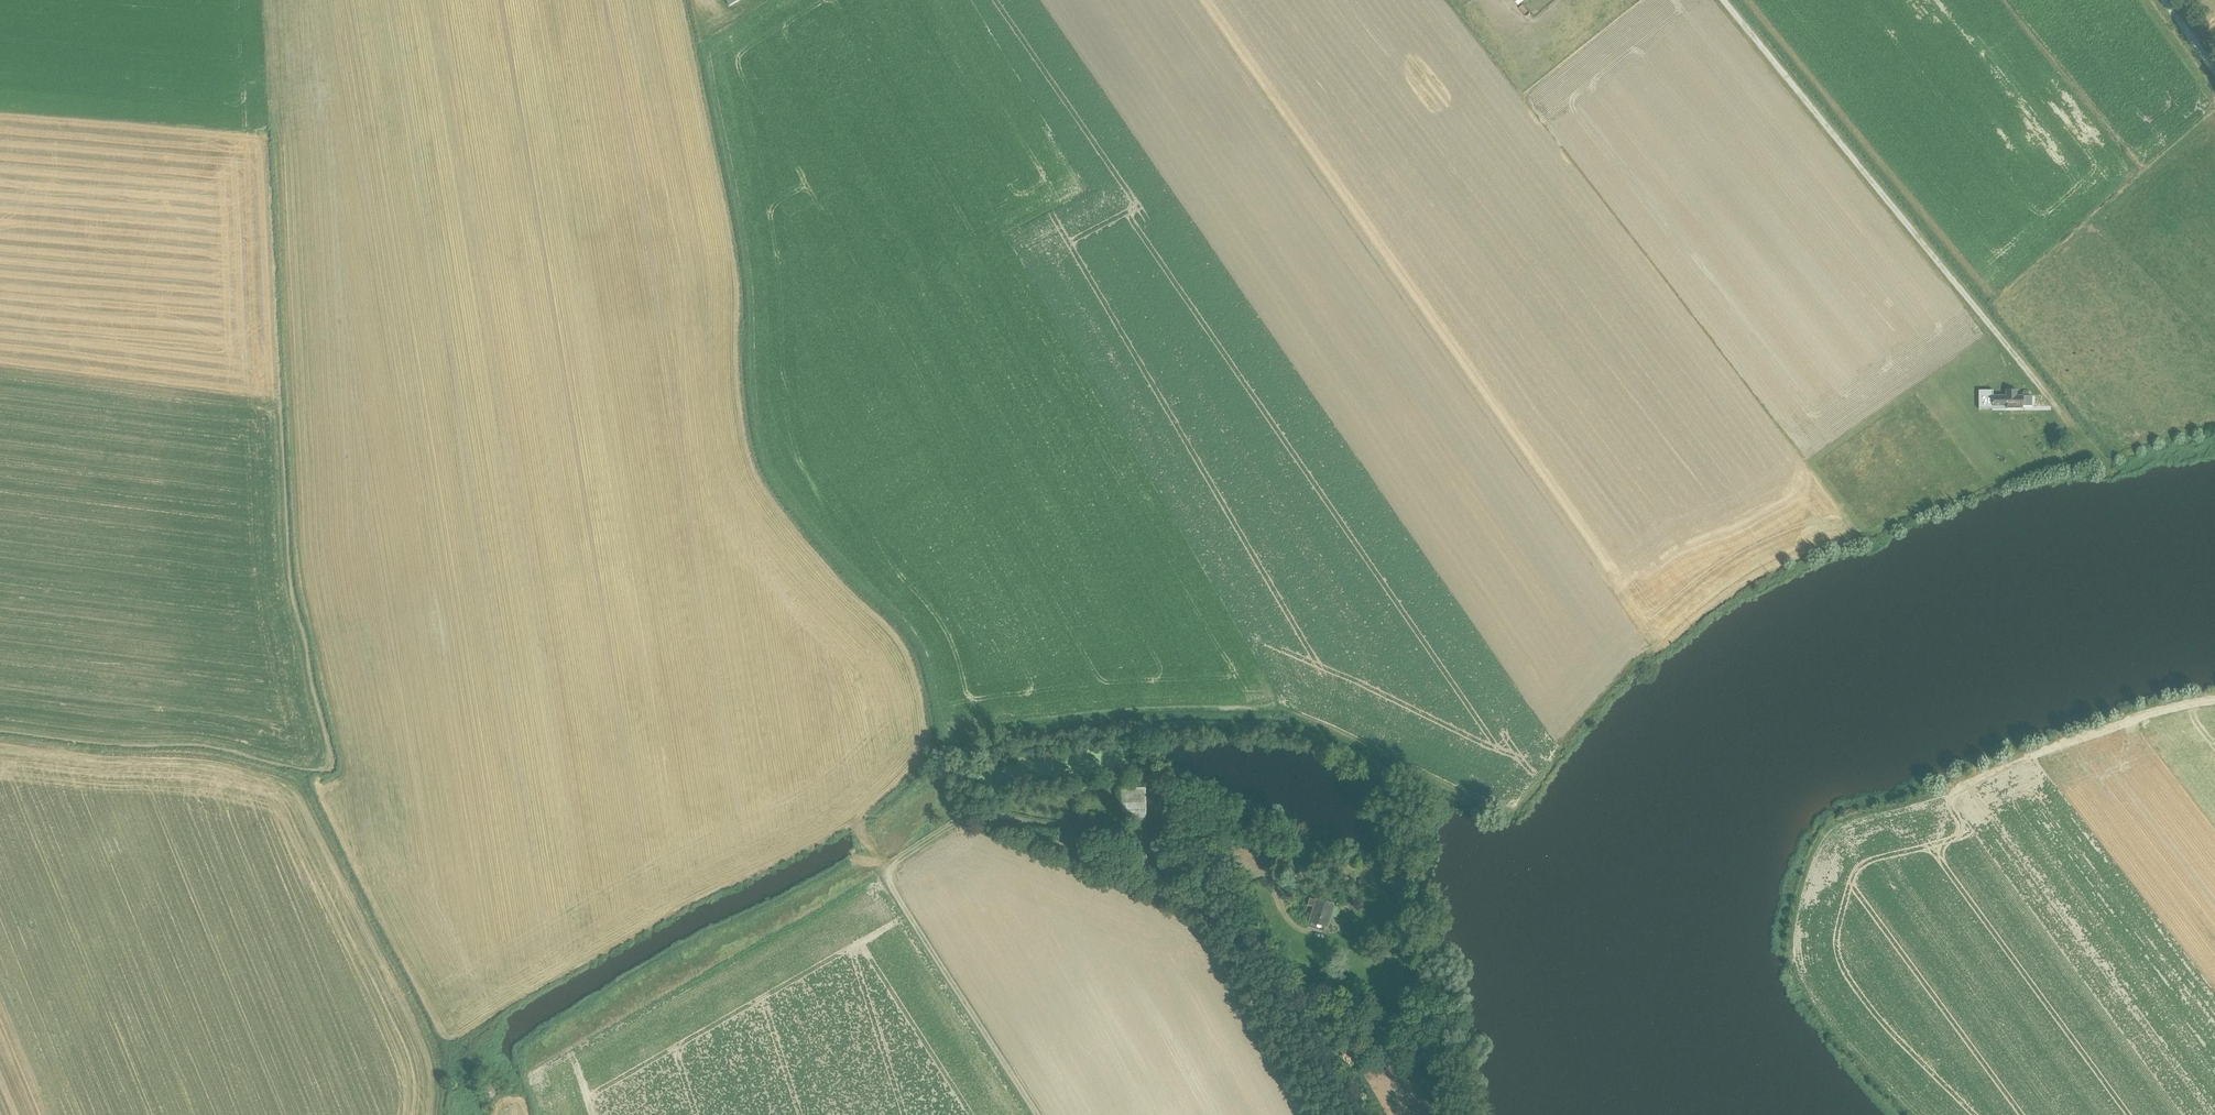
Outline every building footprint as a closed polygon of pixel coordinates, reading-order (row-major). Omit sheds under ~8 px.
[(1978,408),(2023,408),(2023,404),(2031,404),(2031,393),(2017,394),(2017,388),(2005,388),(2005,394),(1994,394),(1994,388),(1978,388),(1978,408)] [(947,762),(933,765),(936,779),(950,776),(947,762)] [(1126,813),(1127,821),(1147,821),(1147,788),(1122,789),(1122,813),(1126,813)] [(1313,907),(1309,922),(1328,928),(1335,904),(1316,898),(1315,900),(1310,898),(1307,905),(1313,907)] [(1375,1024),(1364,1030),(1375,1048),(1385,1042),(1375,1024)] [(1378,1048),(1371,1052),(1374,1059),(1382,1055),(1378,1048)]
